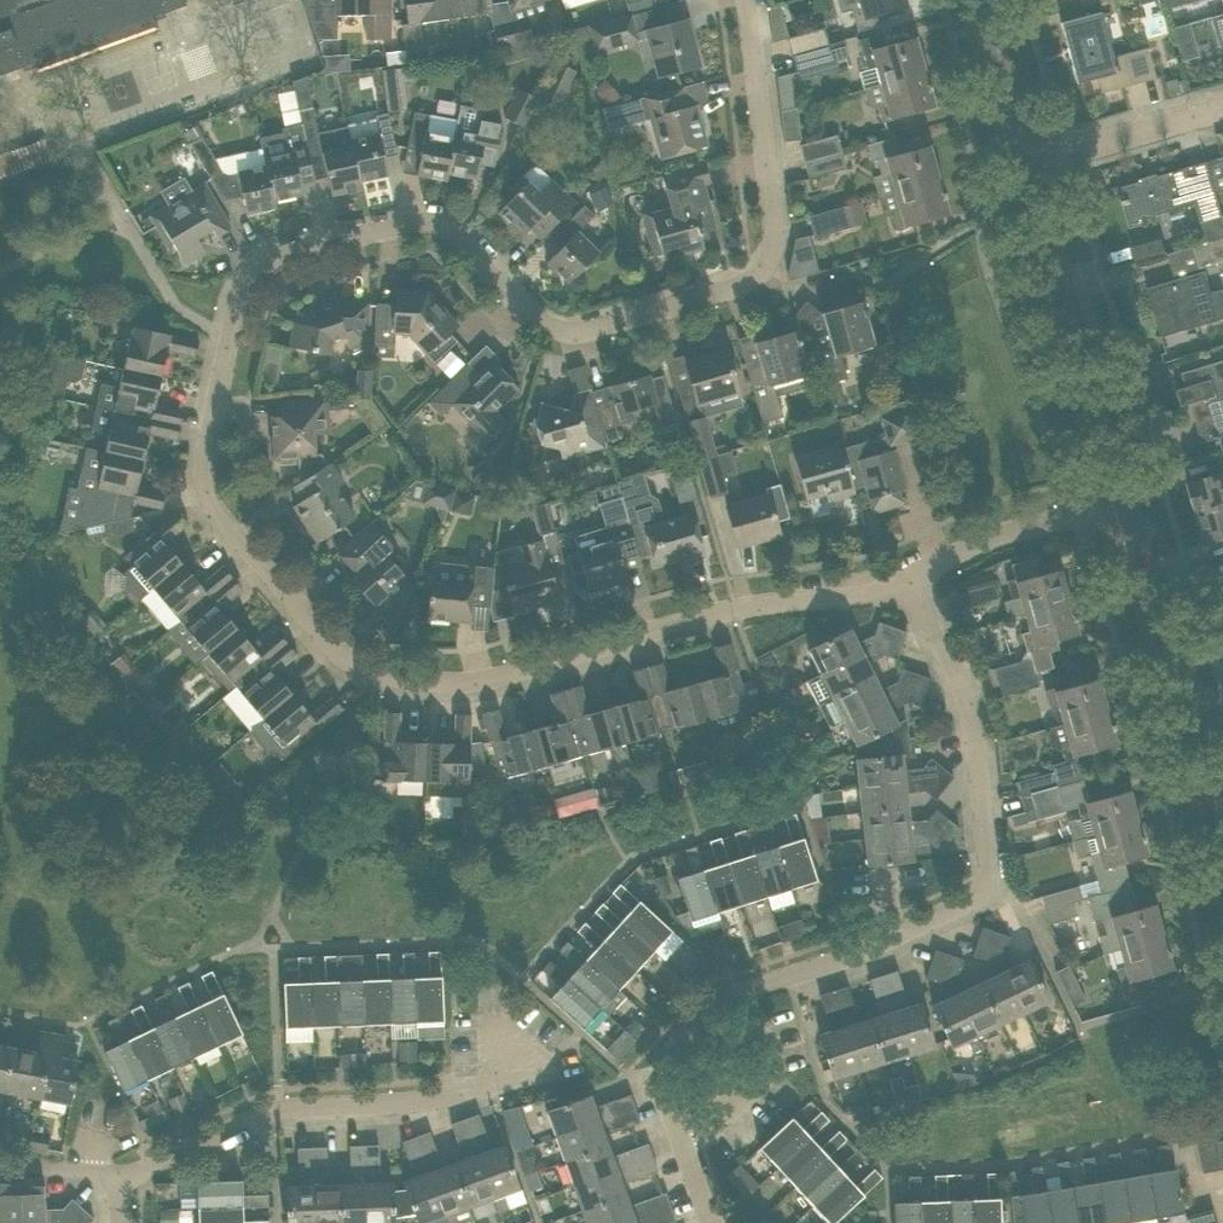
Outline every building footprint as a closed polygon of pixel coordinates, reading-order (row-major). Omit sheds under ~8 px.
[(33,63),(36,70),(156,26),(153,17),(187,4),(185,0),(0,0),(0,75),(33,63)] [(316,39),(336,38),(336,13),(364,14),(365,38),(390,38),(390,11),(390,0),(303,0),(316,39)] [(447,0),(404,0),(407,24),(449,18),(447,0)] [(449,18),(493,11),(491,0),(447,0),(449,18)] [(512,10),(543,0),(509,0),(512,10)] [(564,10),(594,0),(561,0),(564,10)] [(859,6),(851,8),(857,31),(878,26),(875,14),(907,5),(906,0),(857,0),(859,6)] [(768,7),(772,41),(782,38),(779,4),(768,7)] [(1060,22),(1077,83),(1097,78),(1101,93),(1156,78),(1147,46),(1112,55),(1100,12),(1060,22)] [(587,24),(595,51),(638,40),(631,13),(587,24)] [(527,18),(508,23),(513,43),(532,38),(527,18)] [(688,18),(644,30),(657,78),(701,67),(688,18)] [(1171,27),(1181,59),(1198,55),(1188,22),(1171,27)] [(513,43),(508,23),(493,27),(498,47),(513,43)] [(787,38),(791,54),(836,42),(831,25),(787,38)] [(874,67),(879,83),(879,84),(925,72),(916,39),(882,48),(878,34),(859,39),(867,68),(874,67)] [(422,41),(402,44),(405,64),(425,61),(422,41)] [(836,42),(791,54),(796,71),(841,59),(836,42)] [(385,44),(385,56),(396,56),(396,44),(385,44)] [(558,61),(539,99),(557,108),(576,70),(558,61)] [(380,68),(382,83),(411,80),(410,66),(380,68)] [(879,84),(879,83),(870,85),(882,122),(892,119),(891,116),(934,104),(925,72),(879,84)] [(1176,78),(1163,82),(1168,96),(1180,93),(1176,78)] [(602,109),(608,130),(650,118),(661,158),(707,145),(696,104),(687,107),(681,87),(602,109)] [(504,116),(523,126),(537,97),(518,88),(504,116)] [(453,138),(448,173),(477,179),(478,173),(478,172),(492,175),(493,167),(502,122),(502,120),(480,115),(482,108),(459,104),(458,113),(457,118),(453,138)] [(311,106),(299,109),(302,122),(301,122),(309,158),(310,158),(323,155),(331,195),(361,189),(360,181),(349,137),(348,132),(334,135),(332,128),(317,131),(311,106)] [(780,111),(784,141),(801,139),(797,107),(780,111)] [(290,110),(294,124),(301,122),(302,122),(299,109),(298,108),(290,110)] [(412,124),(407,148),(421,151),(417,175),(447,180),(448,173),(453,138),(457,118),(415,111),(412,124)] [(259,136),(261,147),(263,147),(275,200),(303,195),(301,186),(315,183),(310,158),(309,158),(301,122),(294,124),(281,127),(282,131),(259,136)] [(378,131),(349,137),(360,181),(388,175),(378,131)] [(189,142),(203,165),(215,157),(201,135),(189,142)] [(799,145),(804,161),(841,151),(837,135),(799,145)] [(876,158),(886,194),(939,180),(930,147),(898,155),(892,136),(866,143),(870,160),(876,158)] [(263,147),(261,147),(224,155),(232,190),(241,189),(246,214),(276,207),(275,200),(263,147)] [(841,151),(804,161),(809,179),(846,168),(841,151)] [(1208,162),(1216,192),(1222,190),(1222,157),(1208,162)] [(591,173),(599,180),(610,168),(602,161),(591,173)] [(613,165),(617,182),(635,178),(630,161),(613,165)] [(1206,242),(1207,243),(1222,238),(1222,215),(1216,192),(1208,162),(1123,187),(1127,200),(1123,201),(1131,230),(1142,227),(1140,221),(1157,216),(1156,214),(1195,203),(1206,242)] [(716,229),(703,183),(710,181),(705,163),(661,175),(669,205),(641,213),(654,256),(662,254),(664,260),(704,248),(700,233),(716,229)] [(497,212),(522,236),(530,228),(540,238),(575,203),(551,178),(540,169),(535,167),(530,168),(523,175),(508,190),(514,195),(497,212)] [(939,180),(886,194),(896,230),(907,227),(906,224),(948,212),(939,180)] [(170,203),(150,215),(172,252),(176,249),(185,264),(200,255),(191,241),(196,238),(211,229),(215,236),(230,228),(204,183),(180,197),(185,206),(175,212),(170,203)] [(590,194),(599,211),(615,203),(606,186),(590,194)] [(583,205),(571,218),(581,227),(593,214),(583,205)] [(808,216),(813,237),(853,226),(847,205),(808,216)] [(547,262),(569,283),(599,252),(577,230),(547,262)] [(1206,242),(1193,245),(1200,267),(1222,260),(1222,262),(1222,238),(1207,243),(1206,242)] [(868,257),(858,260),(860,267),(870,264),(868,257)] [(1220,320),(1206,271),(1148,288),(1162,337),(1220,320)] [(375,327),(373,355),(393,356),(394,333),(407,333),(425,354),(427,353),(434,362),(457,341),(449,332),(458,324),(428,291),(396,290),(395,304),(376,303),(375,327)] [(310,305),(310,306),(309,307),(308,312),(298,309),(295,323),(294,322),(289,346),(329,355),(333,341),(345,337),(348,348),(367,341),(369,303),(334,301),(333,297),(310,305)] [(826,328),(811,332),(830,398),(843,394),(838,380),(847,377),(840,355),(875,345),(867,315),(868,314),(864,300),(821,313),(826,328)] [(132,326),(123,369),(161,377),(170,335),(132,326)] [(759,358),(745,362),(762,421),(781,415),(772,384),(810,373),(797,330),(754,342),(759,358)] [(49,351),(61,354),(63,346),(51,343),(49,351)] [(676,383),(698,460),(717,454),(716,453),(705,414),(703,415),(700,404),(739,392),(726,350),(685,363),(690,379),(676,383)] [(40,391),(62,396),(70,356),(48,351),(40,391)] [(1177,389),(1182,406),(1191,404),(1203,442),(1222,436),(1222,361),(1183,373),(1187,387),(1177,389)] [(427,402),(440,415),(451,404),(487,441),(506,423),(493,411),(518,387),(493,362),(480,375),(467,362),(427,402)] [(355,398),(370,398),(372,369),(357,368),(355,398)] [(100,382),(95,406),(152,418),(161,377),(123,369),(119,386),(100,382)] [(649,374),(590,391),(604,441),(605,441),(619,437),(615,425),(633,419),(630,410),(655,403),(669,399),(662,375),(650,379),(649,374)] [(604,441),(590,391),(589,388),(573,393),(569,410),(540,402),(535,425),(540,443),(559,448),(562,458),(606,445),(605,441),(604,441)] [(280,416),(271,416),(274,458),(281,458),(281,466),(296,465),(295,456),(298,456),(315,455),(314,434),(330,433),(327,396),(303,398),(279,400),(280,416)] [(374,404),(370,399),(339,397),(338,409),(356,408),(360,413),(374,404)] [(108,432),(104,451),(143,460),(152,418),(95,406),(90,429),(108,432)] [(793,455),(798,472),(805,495),(824,490),(828,502),(856,494),(853,485),(864,482),(873,512),(894,506),(890,493),(905,489),(894,449),(891,450),(890,445),(917,437),(909,409),(880,418),(884,435),(842,447),(842,445),(836,448),(834,443),(793,455)] [(86,447),(76,495),(87,497),(81,521),(83,526),(130,517),(128,502),(134,502),(143,460),(104,451),(86,447)] [(717,454),(698,460),(708,497),(727,492),(723,477),(737,473),(731,449),(716,453),(717,454)] [(1197,513),(1222,506),(1222,454),(1216,456),(1221,474),(1188,483),(1197,513)] [(293,505),(317,542),(356,517),(337,486),(344,481),(331,461),(293,486),(302,500),(293,505)] [(479,494),(497,497),(500,483),(483,479),(479,494)] [(618,485),(629,525),(639,557),(651,553),(654,565),(686,556),(688,560),(704,555),(692,513),(661,521),(656,502),(651,498),(635,503),(628,479),(617,482),(618,485)] [(428,483),(424,502),(451,508),(454,489),(428,483)] [(641,565),(639,557),(629,525),(618,485),(601,490),(604,501),(602,502),(610,531),(595,535),(595,534),(574,539),(577,551),(567,555),(572,574),(583,570),(588,588),(615,580),(613,573),(641,565)] [(451,508),(471,512),(475,493),(454,489),(451,508)] [(725,503),(737,546),(779,534),(767,491),(725,503)] [(530,506),(538,534),(555,530),(547,501),(530,506)] [(1197,513),(1206,544),(1222,539),(1222,506),(1197,513)] [(355,536),(337,552),(355,571),(348,577),(378,610),(393,596),(404,608),(414,584),(404,574),(388,555),(391,553),(391,544),(371,522),(355,536)] [(134,604),(153,588),(152,588),(182,563),(155,530),(125,555),(134,565),(122,575),(121,588),(134,604)] [(505,584),(506,586),(512,610),(536,603),(535,600),(558,594),(542,537),(516,544),(520,560),(506,564),(511,582),(505,584)] [(1033,569),(1036,568),(1033,558),(1010,564),(1013,578),(1005,581),(1010,600),(1019,598),(1024,615),(1069,602),(1060,569),(1035,576),(1033,569)] [(152,588),(153,588),(179,620),(209,595),(231,576),(222,565),(200,584),(182,563),(152,588)] [(427,618),(470,622),(472,606),(490,607),(494,566),(471,563),(469,582),(430,579),(427,618)] [(992,580),(966,587),(968,591),(993,584),(992,580)] [(957,594),(961,608),(998,598),(994,584),(993,584),(968,591),(957,594)] [(200,659),(237,628),(209,595),(179,620),(166,631),(194,664),(200,659)] [(994,668),(998,682),(1034,672),(1053,667),(1046,643),(1078,634),(1069,602),(1024,615),(1028,631),(1021,633),(1026,652),(1028,652),(1030,658),(994,668)] [(78,621),(92,637),(106,624),(92,608),(78,621)] [(874,636),(902,645),(906,631),(878,622),(874,636)] [(230,691),(235,686),(235,685),(286,641),(277,631),(255,650),(237,628),(200,659),(210,671),(215,673),(230,691)] [(808,650),(820,673),(869,650),(873,635),(872,635),(857,643),(851,629),(808,650)] [(820,673),(831,697),(874,676),(868,663),(883,656),(883,655),(897,660),(902,645),(874,636),(873,635),(869,650),(820,673)] [(235,685),(235,686),(262,718),(292,693),(275,673),(297,654),(286,641),(235,685)] [(109,663),(116,672),(131,660),(124,651),(109,663)] [(766,654),(757,658),(763,669),(771,665),(772,662),(767,653),(766,654)] [(131,660),(116,672),(125,682),(140,671),(131,660)] [(901,669),(897,682),(897,683),(925,692),(930,678),(901,669)] [(737,670),(695,682),(706,719),(725,714),(748,708),(737,670)] [(1034,672),(998,682),(1002,696),(1038,686),(1034,672)] [(831,697),(843,720),(891,697),(895,682),(897,683),(897,682),(896,682),(881,689),(874,676),(831,697)] [(1057,707),(1062,724),(1107,711),(1098,678),(1056,690),(1055,687),(1044,690),(1050,709),(1057,707)] [(695,682),(654,694),(665,731),(706,719),(695,682)] [(856,745),(859,750),(908,737),(906,718),(897,722),(891,710),(906,703),(906,702),(920,706),(925,692),(897,683),(895,682),(891,697),(843,720),(855,745),(856,745)] [(580,685),(564,689),(582,754),(624,742),(613,706),(588,713),(580,685)] [(558,721),(531,729),(542,766),(582,754),(564,689),(550,693),(558,721)] [(292,693),(262,718),(263,719),(251,729),(254,733),(254,738),(266,752),(270,752),(273,756),(277,753),(282,759),(291,752),(320,727),(321,727),(343,709),(332,696),(310,714),(292,693)] [(654,694),(613,706),(624,742),(665,731),(654,694)] [(785,694),(770,699),(775,714),(789,710),(791,709),(785,694)] [(542,766),(531,729),(506,736),(498,709),(482,713),(501,777),(542,766)] [(1016,782),(1020,795),(1081,778),(1075,755),(1116,744),(1107,711),(1062,724),(1049,728),(1045,734),(1049,746),(1062,753),(1064,761),(1051,765),(1052,772),(1016,782)] [(382,780),(425,781),(426,742),(400,741),(401,712),(384,712),(383,741),(384,741),(382,780)] [(426,742),(425,781),(424,794),(468,795),(470,757),(481,757),(482,742),(470,741),(471,714),(455,714),(454,743),(426,742)] [(791,717),(778,723),(786,744),(799,739),(791,717)] [(855,760),(858,787),(911,779),(921,789),(922,789),(941,766),(930,757),(921,769),(920,768),(904,770),(902,756),(903,756),(910,755),(908,737),(859,750),(855,752),(856,759),(855,760)] [(751,753),(753,762),(774,755),(771,747),(751,753)] [(805,755),(793,758),(796,768),(808,765),(805,755)] [(675,768),(680,782),(721,770),(718,762),(707,765),(705,759),(675,768)] [(635,772),(641,793),(662,787),(655,766),(635,772)] [(941,766),(922,789),(924,790),(935,799),(954,776),(941,766)] [(806,768),(795,772),(799,784),(810,781),(806,768)] [(1000,772),(1002,786),(1011,783),(1010,772),(1000,772)] [(1071,841),(1093,836),(1138,823),(1129,790),(1086,802),(1086,799),(1087,799),(1081,778),(1020,795),(1027,822),(1065,812),(1064,810),(1076,807),(1079,817),(1066,821),(1071,841)] [(858,787),(861,812),(908,807),(906,793),(923,791),(924,790),(922,789),(921,789),(911,779),(858,787)] [(596,789),(599,802),(613,799),(610,786),(596,789)] [(552,800),(557,817),(598,805),(593,788),(552,800)] [(492,800),(497,824),(520,820),(515,796),(492,800)] [(861,812),(863,837),(916,832),(928,841),(947,818),(936,809),(927,821),(926,820),(910,822),(908,807),(861,812)] [(363,835),(383,839),(386,814),(367,811),(363,835)] [(791,841),(778,845),(777,846),(791,888),(817,880),(795,813),(784,817),(791,841)] [(809,819),(815,836),(828,834),(825,817),(809,819)] [(947,818),(928,841),(929,842),(941,851),(959,828),(947,818)] [(770,821),(745,829),(753,854),(766,896),(791,888),(777,846),(778,845),(770,821)] [(1147,856),(1143,842),(1145,841),(1144,835),(1141,836),(1138,823),(1093,836),(1098,853),(1089,855),(1100,895),(1121,889),(1115,864),(1147,856)] [(742,857),(728,861),(742,904),(766,896),(753,854),(745,829),(734,833),(742,857)] [(916,832),(863,837),(866,865),(914,860),(912,845),(928,843),(929,842),(928,841),(916,832)] [(717,865),(704,869),(717,912),(742,904),(728,861),(721,837),(709,841),(717,865)] [(717,912),(704,869),(696,845),(684,849),(692,873),(678,878),(691,920),(717,912)] [(667,874),(651,879),(661,895),(672,892),(667,874)] [(630,910),(621,920),(654,950),(672,930),(620,884),(612,892),(630,910)] [(1040,896),(1044,909),(1081,899),(1078,886),(1040,896)] [(1081,899),(1044,909),(1048,924),(1085,914),(1081,899)] [(613,929),(604,939),(637,969),(654,950),(621,920),(602,903),(594,912),(613,929)] [(1118,950),(1119,951),(1164,938),(1154,904),(1112,916),(1111,912),(1100,915),(1104,929),(1100,931),(1097,936),(1102,954),(1118,950)] [(813,918),(802,922),(804,930),(805,932),(816,929),(815,927),(813,918)] [(801,919),(786,924),(790,935),(791,938),(792,938),(805,934),(805,932),(804,930),(802,922),(801,919)] [(595,948),(586,958),(619,989),(637,969),(604,939),(585,922),(576,931),(595,948)] [(982,927),(978,940),(1005,950),(1006,950),(1010,937),(982,927)] [(1164,938),(1119,951),(1123,967),(1116,969),(1124,998),(1156,989),(1156,987),(1152,988),(1148,976),(1173,969),(1164,938)] [(993,976),(979,982),(999,1026),(1024,1014),(1000,964),(1005,950),(978,940),(973,955),(986,960),(986,961),(993,976)] [(568,978),(601,1008),(609,1015),(616,1007),(609,1000),(619,989),(586,958),(567,941),(559,950),(578,967),(568,978)] [(740,946),(728,950),(730,956),(731,959),(743,955),(742,952),(740,946)] [(935,949),(931,963),(957,973),(958,973),(959,973),(963,959),(935,949)] [(1007,951),(1006,950),(1005,950),(1000,964),(1024,1014),(1048,1002),(1028,959),(1014,965),(1007,951)] [(429,976),(415,977),(418,1022),(444,1021),(440,951),(428,951),(429,976)] [(403,978),(389,978),(392,1023),(418,1022),(415,977),(414,952),(402,952),(403,978)] [(377,979),(363,979),(366,1024),(392,1023),(389,978),(388,953),(376,954),(377,979)] [(362,954),(336,955),(337,980),(339,1025),(366,1024),(363,979),(362,954)] [(325,981),(311,982),(313,1026),(339,1025),(337,980),(336,955),(324,956),(325,981)] [(313,1026),(311,982),(310,956),(298,957),(299,982),(283,983),(285,1027),(313,1026)] [(601,1008),(568,978),(550,961),(541,970),(560,987),(550,998),(583,1028),(601,1008)] [(702,962),(687,973),(692,980),(699,975),(707,969),(707,968),(702,962)] [(957,973),(931,963),(926,977),(939,982),(939,983),(946,998),(932,1004),(952,1049),(967,1041),(972,1053),(982,1048),(977,1037),(953,986),(957,973)] [(1056,971),(1072,1006),(1085,999),(1069,965),(1056,971)] [(212,998),(199,1005),(219,1045),(242,1033),(212,970),(201,976),(212,998)] [(897,970),(882,975),(908,1056),(933,1049),(920,1001),(908,1006),(897,970)] [(960,973),(959,973),(958,973),(957,973),(953,986),(977,1037),(999,1026),(979,982),(967,988),(960,973)] [(880,1014),(868,1018),(882,1064),(908,1056),(882,975),(869,979),(880,1014)] [(188,1010),(176,1016),(195,1056),(219,1045),(199,1005),(188,982),(177,987),(188,1010)] [(847,986),(833,990),(858,1072),(882,1064),(868,1018),(859,1021),(847,986)] [(858,1072),(833,990),(819,995),(830,1030),(819,1033),(833,1079),(858,1072)] [(165,1021),(152,1027),(172,1067),(195,1056),(176,1016),(165,993),(154,998),(165,1021)] [(142,1033),(129,1039),(148,1079),(172,1067),(152,1027),(141,1005),(130,1010),(142,1033)] [(148,1079),(129,1039),(118,1016),(107,1021),(118,1044),(104,1051),(123,1091),(148,1079)] [(632,1018),(623,1029),(634,1039),(644,1028),(632,1018)] [(3,1090),(38,1097),(51,1033),(39,1031),(35,1052),(12,1047),(3,1090)] [(51,1033),(38,1097),(70,1103),(79,1060),(60,1057),(64,1035),(51,1033)] [(398,1061),(416,1061),(416,1042),(398,1041),(398,1061)] [(3,1090),(12,1047),(0,1045),(0,1090),(3,1090)] [(339,1054),(340,1067),(366,1066),(365,1053),(339,1054)] [(188,1108),(181,1093),(168,1099),(175,1114),(188,1108)] [(546,1111),(555,1137),(635,1108),(630,1094),(595,1107),(591,1095),(546,1111)] [(867,1100),(848,1107),(850,1111),(853,1121),(872,1115),(873,1114),(869,1104),(867,1100)] [(505,1109),(510,1124),(525,1120),(520,1104),(505,1109)] [(879,1104),(871,1107),(873,1114),(876,1113),(881,1112),(879,1104)] [(555,1137),(564,1161),(609,1146),(605,1135),(640,1122),(635,1108),(555,1137)] [(138,1121),(142,1130),(167,1118),(162,1109),(138,1121)] [(778,1167),(810,1137),(829,1120),(821,1111),(802,1128),(792,1117),(759,1147),(778,1167)] [(465,1118),(494,1198),(499,1212),(509,1208),(504,1195),(519,1189),(502,1144),(491,1148),(479,1114),(465,1118)] [(463,1159),(453,1163),(469,1207),(494,1198),(465,1118),(451,1124),(463,1159)] [(524,1125),(509,1130),(516,1151),(531,1145),(524,1125)] [(778,1167),(795,1187),(828,1156),(847,1139),(839,1130),(820,1147),(810,1137),(778,1167)] [(429,1131),(416,1136),(444,1216),(469,1207),(453,1163),(442,1166),(429,1131)] [(9,1147),(28,1150),(31,1136),(11,1132),(9,1147)] [(31,1136),(28,1150),(46,1153),(49,1139),(31,1136)] [(416,1136),(402,1141),(414,1176),(403,1180),(418,1222),(426,1222),(444,1216),(416,1136)] [(1214,1141),(1219,1170),(1222,1169),(1222,1139),(1214,1141)] [(1219,1170),(1214,1141),(1198,1144),(1203,1172),(1219,1170)] [(564,1161),(573,1186),(653,1158),(648,1143),(613,1156),(609,1146),(564,1161)] [(1149,1172),(1156,1217),(1157,1222),(1169,1222),(1168,1215),(1183,1212),(1171,1143),(1159,1145),(1163,1170),(1149,1172)] [(339,1183),(340,1222),(366,1222),(364,1145),(349,1146),(351,1183),(339,1183)] [(364,1145),(366,1222),(394,1222),(392,1181),(380,1182),(379,1145),(364,1145)] [(312,1147),(297,1148),(298,1185),(286,1185),(288,1222),(314,1222),(312,1147)] [(312,1147),(314,1222),(340,1222),(339,1183),(328,1184),(327,1147),(312,1147)] [(1137,1173),(1123,1176),(1130,1221),(1156,1217),(1149,1172),(1145,1147),(1133,1150),(1137,1173)] [(795,1187),(813,1206),(846,1175),(864,1158),(856,1149),(838,1166),(828,1156),(795,1187)] [(1098,1181),(1104,1222),(1120,1222),(1130,1221),(1123,1176),(1119,1152),(1108,1154),(1112,1179),(1098,1181)] [(1072,1186),(1078,1222),(1104,1222),(1098,1181),(1094,1156),(1082,1158),(1086,1183),(1072,1186)] [(573,1186),(582,1211),(627,1195),(622,1183),(658,1171),(653,1158),(573,1186)] [(1044,1178),(1047,1190),(1052,1222),(1078,1222),(1072,1186),(1068,1161),(1056,1163),(1058,1176),(1044,1178)] [(1044,1178),(1042,1165),(1030,1167),(1031,1173),(1029,1173),(1032,1193),(1010,1196),(1015,1222),(1052,1222),(1047,1190),(1044,1178)] [(813,1206),(829,1222),(833,1222),(882,1177),(874,1168),(855,1186),(846,1175),(813,1206)] [(525,1175),(531,1191),(543,1187),(537,1170),(525,1175)] [(973,1199),(974,1222),(1001,1222),(998,1172),(986,1173),(987,1198),(973,1199)] [(947,1200),(948,1222),(974,1222),(973,1199),(972,1173),(960,1174),(961,1199),(947,1200)] [(0,1175),(0,1222),(51,1220),(54,1222),(70,1222),(83,1209),(72,1198),(62,1209),(61,1208),(45,1209),(45,1193),(43,1193),(43,1178),(38,1178),(0,1175)] [(921,1201),(919,1201),(920,1222),(948,1222),(947,1200),(946,1175),(934,1175),(935,1200),(921,1201)] [(921,1201),(920,1176),(908,1176),(909,1201),(894,1202),(895,1222),(920,1222),(919,1201),(921,1201)] [(197,1181),(198,1209),(243,1207),(268,1206),(267,1194),(242,1195),(241,1180),(197,1181)] [(586,1222),(625,1222),(670,1206),(665,1192),(630,1205),(627,1195),(582,1211),(586,1222)] [(625,1222),(667,1222),(675,1220),(670,1206),(625,1222)] [(198,1222),(268,1222),(268,1220),(243,1221),(243,1207),(198,1209),(198,1222)] [(83,1209),(70,1222),(89,1222),(94,1218),(83,1209)] [(1186,1222),(1217,1222),(1213,1209),(1184,1217),(1186,1222)] [(158,1211),(159,1222),(175,1222),(174,1210),(158,1211)]
